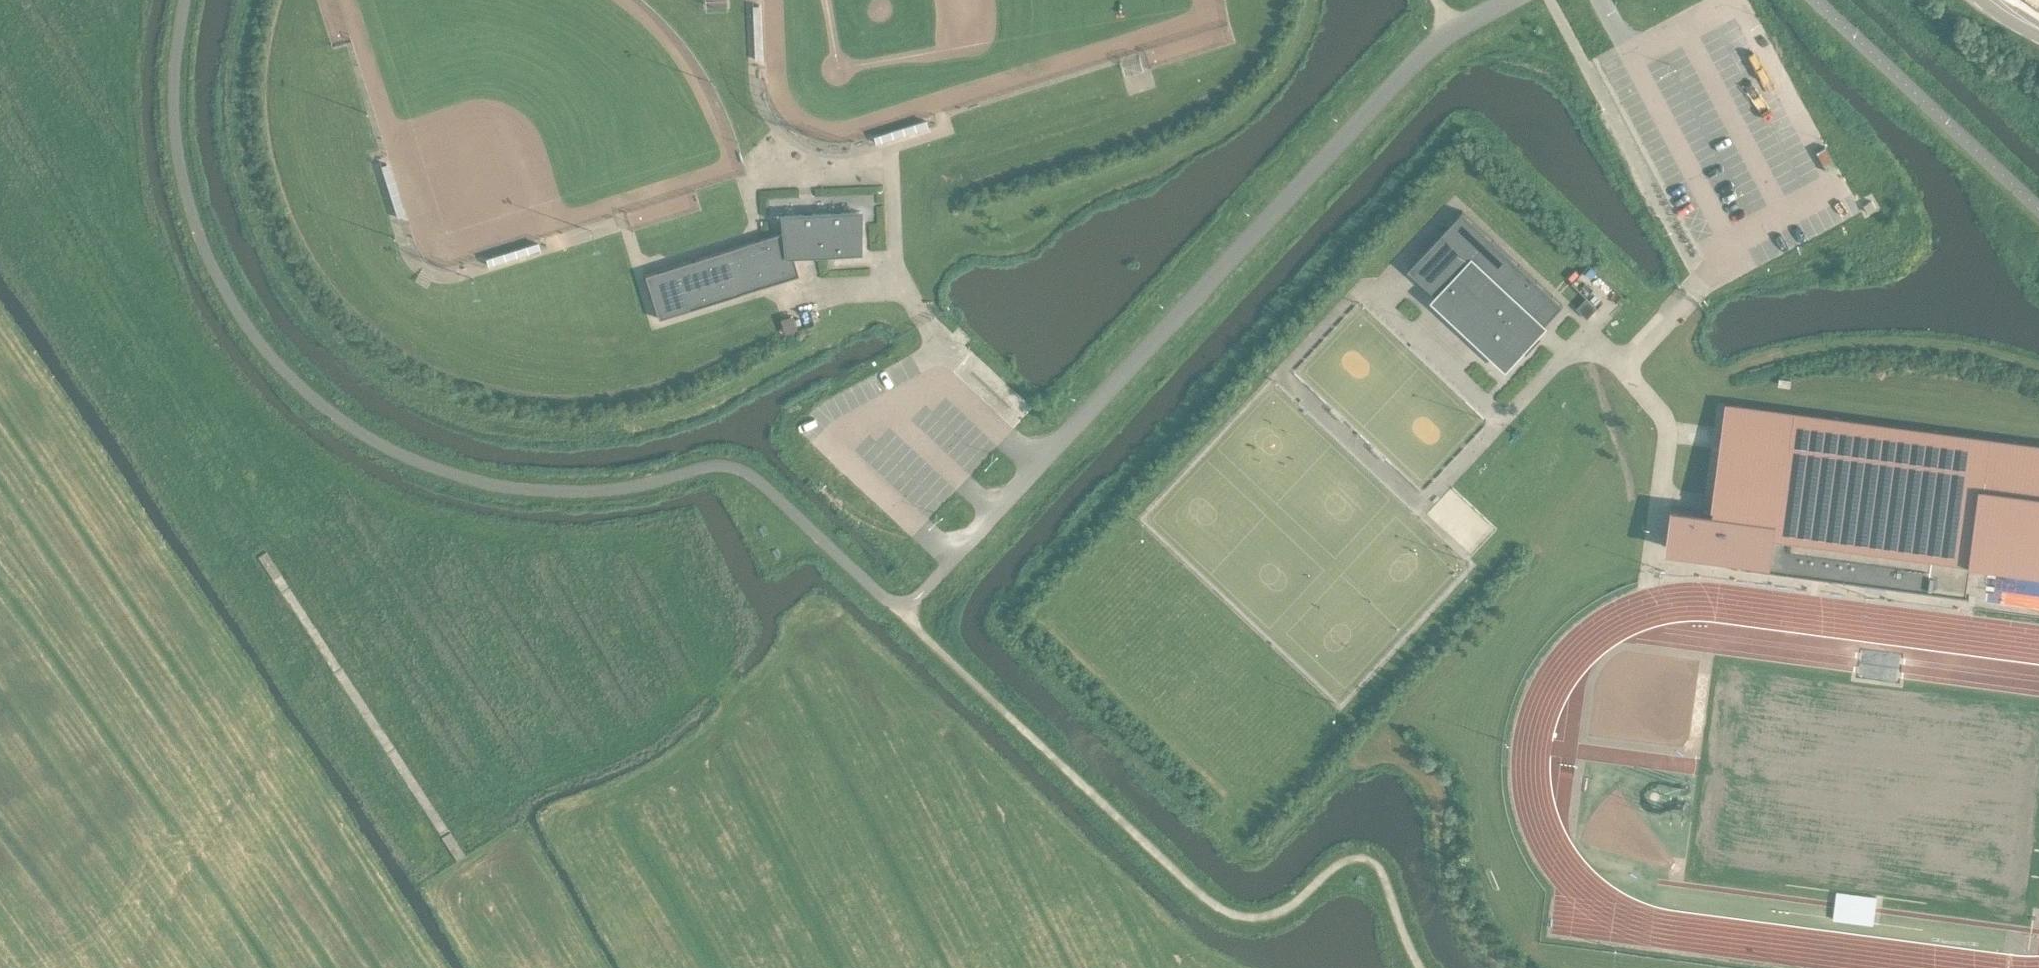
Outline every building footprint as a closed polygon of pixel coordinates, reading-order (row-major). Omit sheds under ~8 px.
[(860,210),(825,212),(785,214),(786,230),(644,274),(658,317),(800,274),(794,254),(862,251),(860,210)] [(1536,332),(1563,304),(1462,210),(1407,268),(1437,296),(1438,295),(1494,341),(1503,331),(1526,352),(1541,336),(1536,332)] [(1586,296),(1575,307),(1586,317),(1597,306),(1586,296)] [(1667,547),(1708,552),(1707,560),(1968,595),(1968,594),(1965,593),(1966,589),(1970,560),(2038,569),(2038,443),(1725,401),(1711,510),(1670,505),(1670,507),(1672,507),(1667,547)] [(1838,891),(1836,917),(1876,919),(1877,893),(1838,891)]
